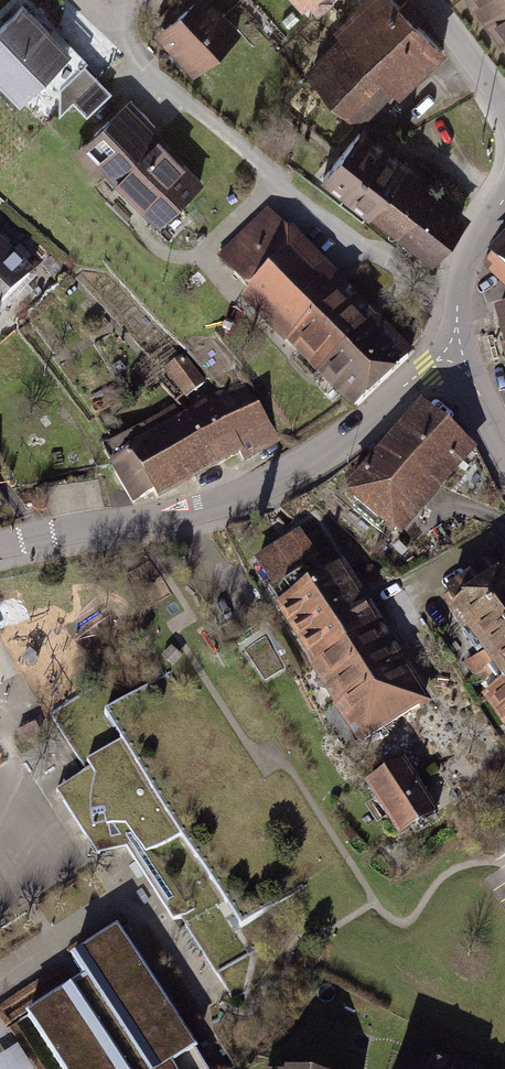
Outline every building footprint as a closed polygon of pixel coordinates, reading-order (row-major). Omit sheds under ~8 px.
[(169,32),(167,41),(175,51),(184,50),(199,66),(235,33),(205,0),(191,0),(184,7),(188,12),(179,21),(174,16),(163,26),(169,32)] [(338,28),(349,40),(342,46),(336,41),(330,47),(336,52),(312,75),(355,118),(372,102),(377,106),(438,47),(414,23),(424,14),(409,0),(404,0),(397,7),(390,0),(367,0),(338,28)] [(504,43),(504,0),(474,0),(504,43)] [(17,97),(43,71),(59,87),(83,63),(69,49),(67,50),(21,3),(0,24),(0,80),(17,97)] [(96,79),(83,63),(59,87),(58,114),(72,101),(96,79)] [(96,79),(72,101),(86,116),(110,93),(96,79)] [(127,103),(78,149),(93,165),(102,157),(161,218),(196,184),(138,124),(143,119),(127,103)] [(348,193),(384,148),(360,129),(324,174),(348,193)] [(372,213),(408,168),(384,149),(348,193),(372,213)] [(408,168),(372,213),(432,261),(469,217),(408,168)] [(267,208),(216,258),(293,337),(288,342),(352,409),(410,353),(393,336),(388,341),(330,282),(335,278),(267,208)] [(504,244),(484,267),(504,287),(504,244)] [(7,252),(0,260),(0,304),(29,274),(7,252)] [(67,269),(54,256),(44,266),(57,279),(67,269)] [(504,347),(504,310),(495,312),(504,347)] [(203,383),(185,358),(167,371),(185,396),(203,383)] [(202,408),(186,417),(214,464),(239,451),(245,460),(279,442),(239,387),(210,403),(205,396),(197,401),(202,408)] [(425,404),(387,447),(440,493),(478,449),(425,404)] [(138,429),(102,450),(132,501),(152,490),(156,498),(214,464),(186,417),(186,415),(144,440),(138,429)] [(387,447),(350,490),(403,536),(440,493),(387,447)] [(276,586),(270,589),(280,605),(367,740),(426,703),(340,568),(314,585),(297,560),(311,551),(299,533),(259,558),(276,586)] [(502,553),(452,588),(459,609),(489,651),(467,664),(477,680),(483,677),(486,682),(503,670),(504,673),(504,557),(502,553)] [(115,676),(50,718),(85,771),(56,790),(103,861),(136,858),(174,920),(184,917),(188,923),(185,925),(230,994),(265,971),(253,953),(275,939),(261,917),(365,851),(226,637),(129,700),(115,676)] [(486,697),(504,725),(504,684),(486,697)] [(40,731),(36,723),(20,731),(24,739),(40,731)] [(406,763),(370,785),(401,833),(436,811),(406,763)] [(27,1014),(62,1068),(209,1068),(120,929),(73,958),(86,977),(27,1014)] [(0,1057),(0,1068),(32,1068),(18,1046),(0,1057)] [(419,1056),(408,1053),(403,1068),(460,1068),(419,1056)]
